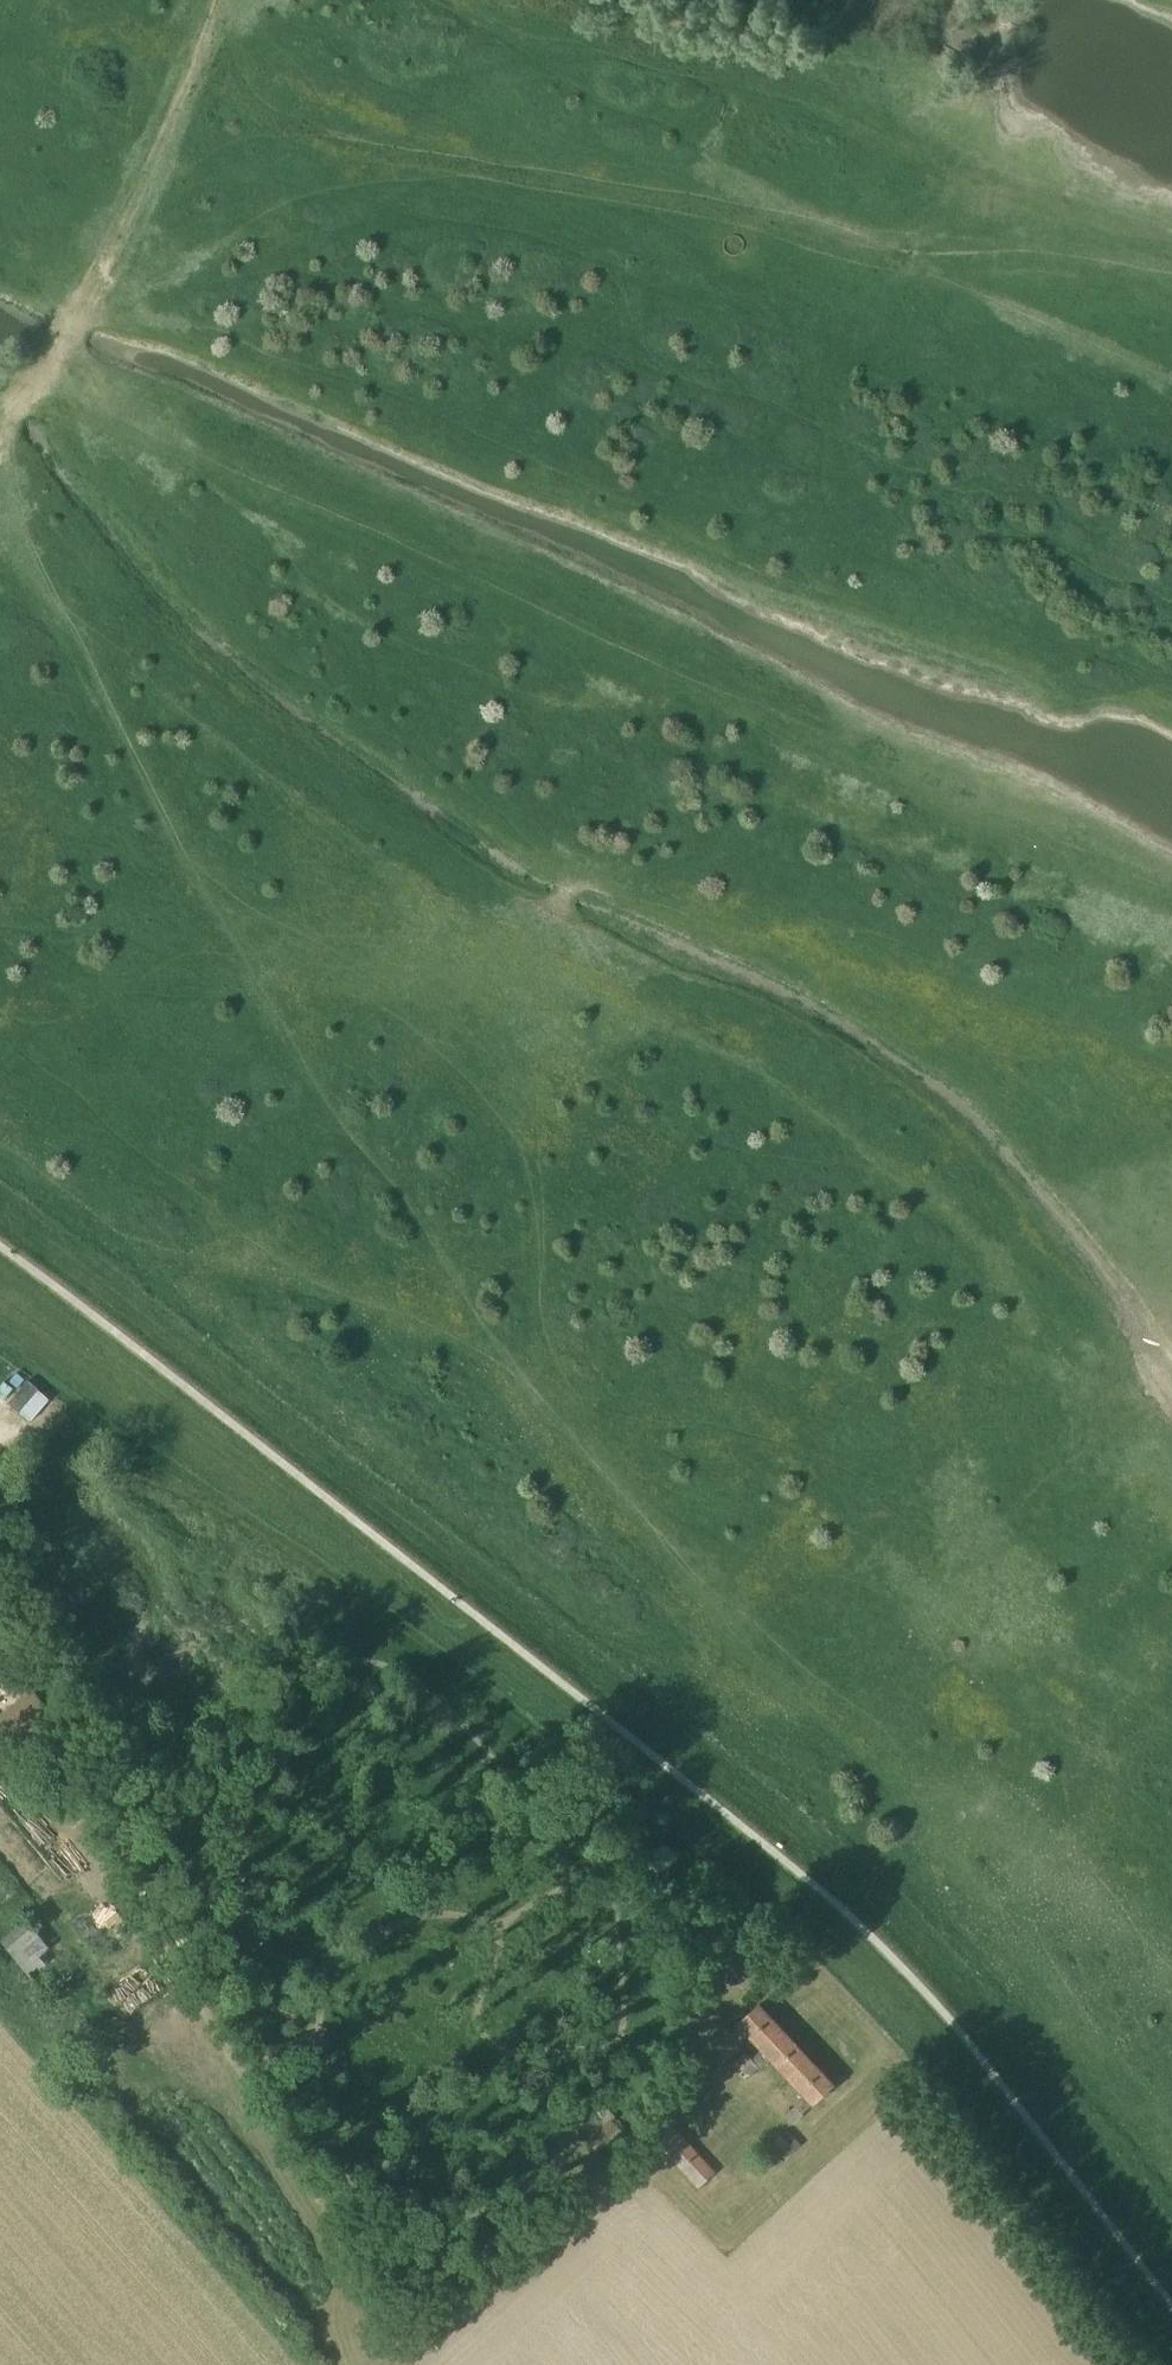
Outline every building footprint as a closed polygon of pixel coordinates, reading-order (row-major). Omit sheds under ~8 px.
[(13,1755),(55,1724),(31,1692),(0,1716),(0,1738),(13,1755)] [(755,2042),(762,2050),(780,2033),(756,2007),(738,2024),(730,2032),(743,2045),(746,2043),(750,2047),(755,2042)] [(762,2050),(787,2077),(805,2059),(780,2033),(762,2050)] [(733,2061),(740,2070),(749,2061),(742,2054),(733,2061)] [(805,2059),(787,2077),(800,2091),(789,2101),(794,2107),(800,2114),(801,2115),(812,2104),(830,2087),(805,2059)] [(749,2061),(740,2070),(748,2078),(758,2070),(749,2061)] [(603,2105),(576,2130),(597,2153),(624,2128),(603,2105)] [(800,2114),(794,2107),(784,2116),(790,2123),(800,2114)] [(663,2117),(646,2133),(663,2152),(680,2136),(663,2117)] [(770,2146),(775,2153),(782,2147),(788,2153),(797,2145),(785,2132),(770,2146)] [(680,2170),(697,2155),(680,2136),(663,2152),(680,2170)] [(714,2173),(697,2155),(680,2170),(697,2189),(714,2173)]
